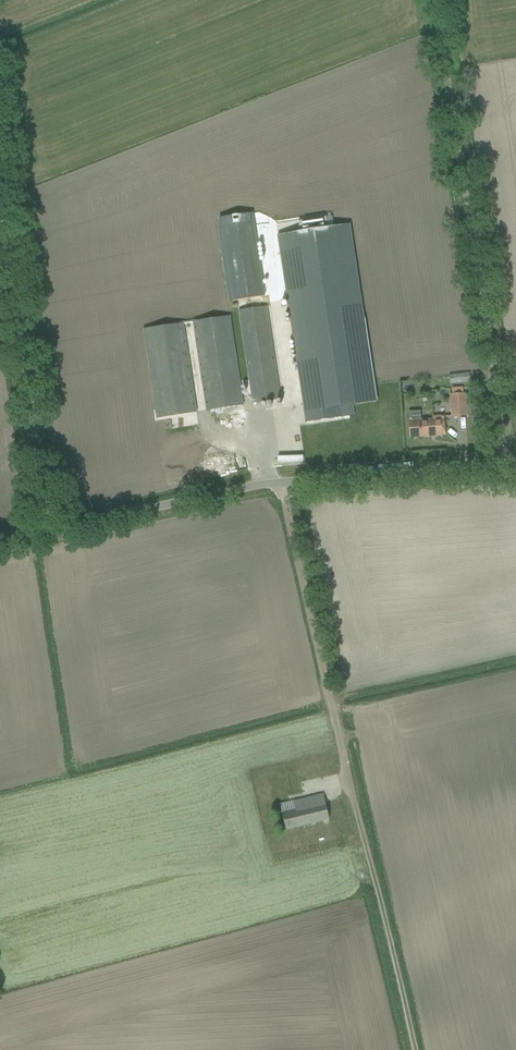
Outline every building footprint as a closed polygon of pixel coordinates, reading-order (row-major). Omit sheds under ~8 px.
[(252,213),(220,218),(233,301),(265,296),(252,213)] [(350,224),(328,228),(326,217),(298,221),(300,232),(277,235),(306,423),(342,417),(340,407),(377,402),(350,224)] [(253,403),(254,405),(256,404),(256,403),(280,399),(266,306),(239,310),(253,403)] [(193,322),(206,411),(244,405),(230,316),(193,322)] [(143,330),(157,418),(197,412),(183,323),(143,330)] [(469,374),(450,376),(451,384),(470,382),(469,374)] [(452,416),(467,415),(465,393),(451,395),(452,415),(452,416)] [(421,420),(410,421),(411,437),(421,437),(445,435),(444,424),(444,418),(444,416),(432,417),(432,419),(430,420),(421,420)] [(282,813),(286,830),(329,820),(323,794),(294,801),(296,810),(282,813)]
